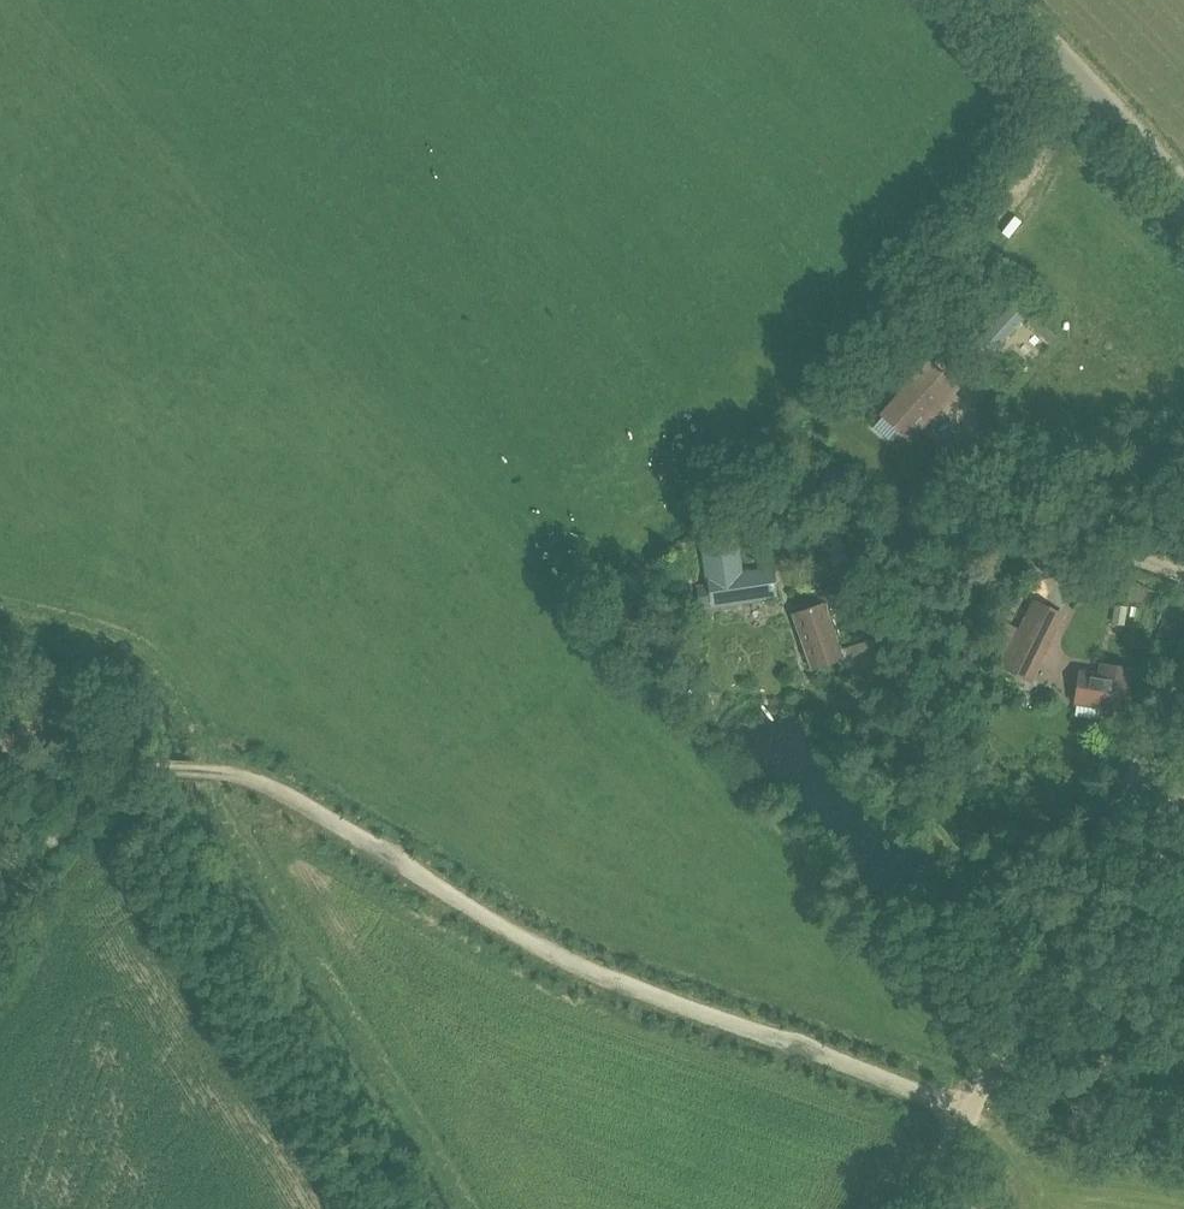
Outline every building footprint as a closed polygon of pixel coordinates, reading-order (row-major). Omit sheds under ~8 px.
[(1016,299),(979,340),(993,353),(1030,312),(1016,299)] [(976,344),(966,356),(977,366),(987,354),(976,344)] [(883,415),(873,426),(889,441),(899,429),(911,439),(923,426),(919,423),(940,400),(955,383),(926,359),(912,375),(901,388),(904,391),(883,415)] [(705,544),(710,582),(697,584),(699,606),(776,596),(772,568),(743,572),(738,540),(705,544)] [(1033,684),(1067,615),(1033,598),(1008,648),(1001,645),(992,663),(999,666),(999,667),(1033,684)] [(797,614),(795,615),(813,668),(841,658),(842,658),(839,649),(823,605),(797,614)] [(1076,704),(1101,708),(1100,712),(1114,714),(1116,710),(1127,712),(1134,670),(1105,665),(1103,679),(1081,675),(1079,686),(1072,688),(1071,697),(1077,702),(1076,704)]
